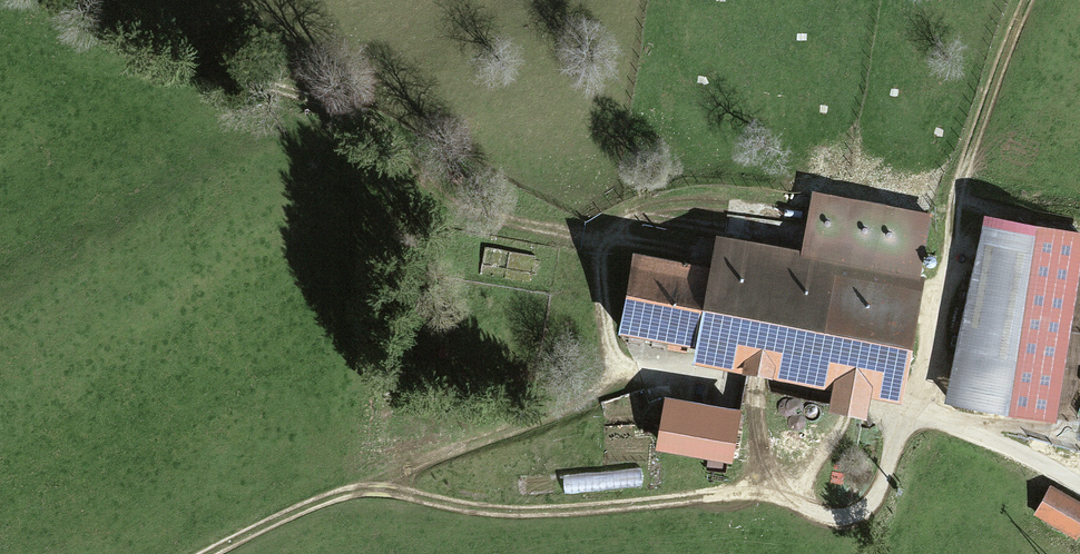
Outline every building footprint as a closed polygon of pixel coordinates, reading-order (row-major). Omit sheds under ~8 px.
[(688,345),(686,356),(896,393),(916,280),(901,277),(913,214),(802,194),(792,251),(708,236),(702,269),(628,256),(614,332),(688,345)] [(1074,234),(974,216),(941,400),(1040,418),(1074,234)] [(734,411),(661,398),(652,448),(724,461),(734,411)] [(1027,510),(1067,533),(1079,510),(1079,508),(1041,485),(1027,510)]
